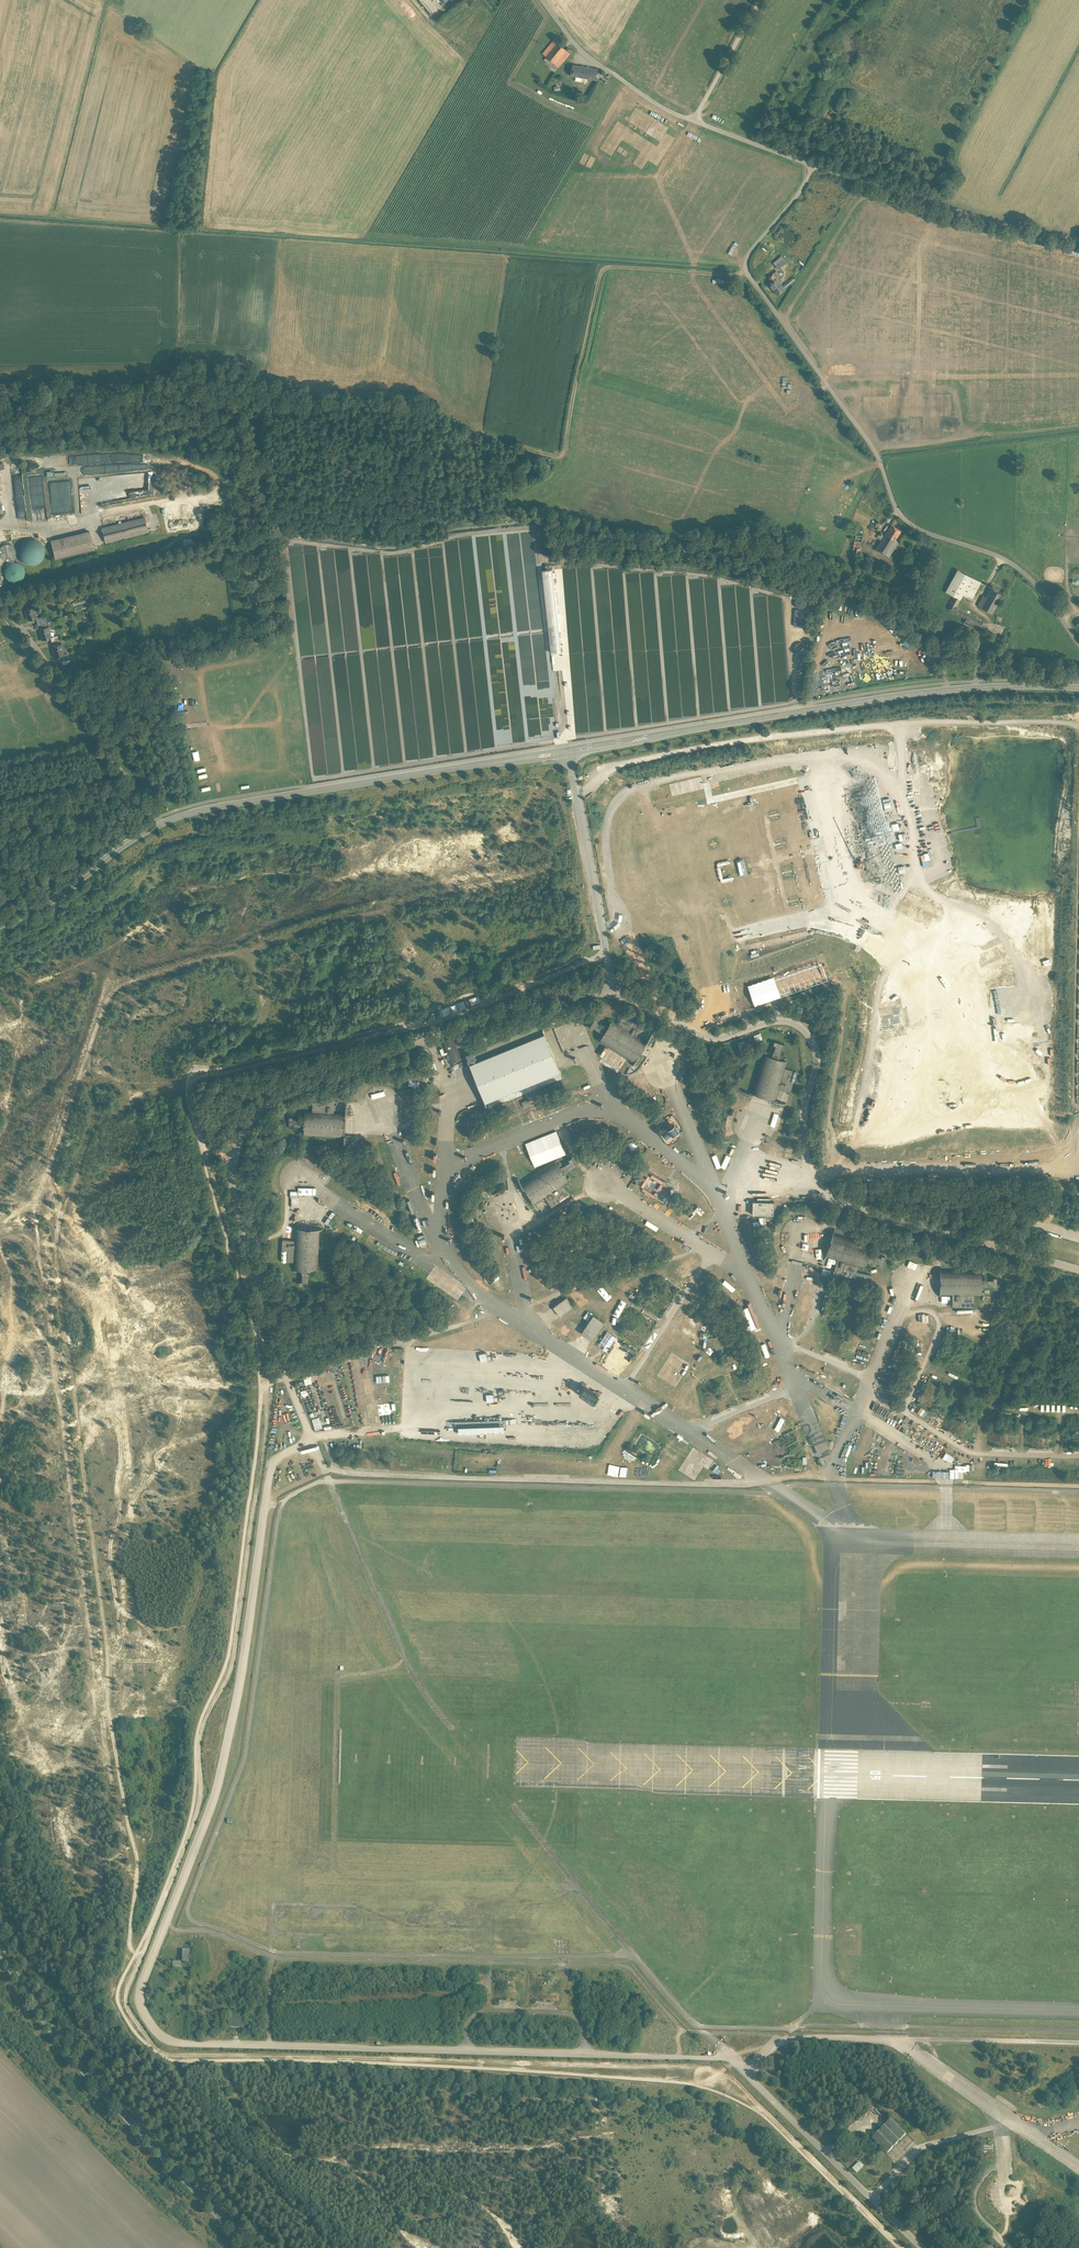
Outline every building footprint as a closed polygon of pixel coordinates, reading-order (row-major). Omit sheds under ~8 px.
[(557,43),(546,56),(555,63),(565,49),(557,43)] [(565,49),(555,63),(559,67),(569,53),(565,49)] [(599,69),(572,64),(571,75),(597,80),(599,69)] [(773,262),(779,268),(787,261),(781,255),(773,262)] [(776,270),(772,274),(773,274),(776,278),(777,279),(780,276),(776,270)] [(792,277),(782,285),(785,288),(795,280),(792,277)] [(777,279),(776,278),(772,281),(769,284),(777,295),(785,288),(782,285),(777,279)] [(550,458),(544,464),(550,470),(556,465),(550,458)] [(145,517),(102,528),(106,542),(148,531),(145,517)] [(901,532),(891,525),(886,535),(896,541),(901,532)] [(89,531),(51,540),(55,557),(94,548),(89,531)] [(863,536),(855,535),(851,563),(855,564),(857,555),(860,556),(863,536)] [(896,541),(886,535),(876,550),(889,559),(899,543),(896,541)] [(30,539),(29,539),(27,540),(26,540),(25,541),(24,542),(23,543),(22,544),(21,546),(20,547),(20,548),(19,550),(19,551),(19,553),(20,554),(20,556),(21,557),(22,559),(22,560),(24,561),(25,562),(26,563),(27,563),(29,564),(30,564),(32,564),(33,564),(35,564),(36,564),(38,563),(39,562),(40,561),(42,560),(43,559),(43,558),(44,556),(45,555),(45,553),(45,552),(45,550),(45,549),(44,547),(43,546),(43,544),(42,543),(41,542),(39,541),(38,540),(37,540),(35,539),(34,539),(32,539),(30,539)] [(5,559),(8,560),(10,559),(13,558),(15,556),(16,554),(16,551),(15,548),(14,546),(12,544),(9,543),(6,543),(4,544),(1,545),(0,547),(0,555),(0,556),(3,558),(5,559)] [(925,553),(913,549),(906,568),(918,572),(925,553)] [(868,564),(861,560),(858,565),(865,569),(868,564)] [(12,562),(9,563),(6,566),(5,569),(5,572),(5,576),(7,578),(10,580),(13,582),(16,582),(19,581),(22,579),(24,576),(25,573),(25,569),(24,566),(21,564),(18,562),(15,561),(12,562)] [(552,570),(542,571),(552,654),(562,652),(552,570)] [(958,570),(946,592),(954,596),(966,574),(958,570)] [(980,583),(966,574),(954,596),(960,600),(963,593),(972,598),(980,583)] [(1002,595),(991,589),(987,596),(998,602),(1002,595)] [(960,600),(954,596),(950,603),(953,605),(956,607),(960,600)] [(998,602),(987,596),(986,597),(983,596),(979,606),(981,607),(992,613),(998,602)] [(805,605),(806,603),(805,600),(804,598),(802,597),(800,597),(797,597),(795,598),(794,600),(794,603),(794,605),(796,607),(797,608),(800,609),(802,608),(804,607),(805,605)] [(956,607),(953,605),(950,610),(970,621),(973,616),(956,607)] [(34,606),(25,609),(28,620),(37,617),(34,606)] [(806,610),(795,609),(794,626),(805,626),(806,610)] [(980,620),(973,616),(970,621),(968,625),(975,629),(980,620)] [(975,629),(973,632),(979,636),(986,623),(980,620),(975,629)] [(995,623),(992,631),(1004,635),(1007,627),(995,623)] [(48,626),(39,628),(42,639),(51,637),(51,636),(48,626)] [(61,643),(52,645),(55,657),(61,655),(64,654),(61,643)] [(368,762),(367,758),(344,758),(345,770),(364,769),(364,762),(368,762)] [(618,1024),(612,1020),(611,1020),(609,1019),(607,1022),(610,1023),(607,1027),(600,1024),(597,1022),(598,1020),(595,1018),(589,1027),(592,1029),(593,1027),(598,1030),(603,1034),(600,1038),(598,1036),(596,1039),(599,1041),(598,1041),(634,1063),(647,1041),(637,1035),(643,1025),(624,1013),(618,1024)] [(540,1025),(474,1052),(473,1051),(466,1054),(469,1060),(470,1060),(471,1063),(470,1063),(485,1101),(486,1101),(489,1107),(561,1077),(559,1071),(560,1071),(544,1033),(543,1033),(540,1025)] [(480,1026),(469,1030),(471,1036),(482,1031),(480,1026)] [(453,1036),(446,1039),(446,1038),(444,1038),(444,1040),(443,1040),(448,1053),(447,1054),(447,1056),(449,1056),(452,1063),(462,1059),(453,1036)] [(771,1055),(767,1054),(768,1052),(765,1051),(764,1053),(763,1053),(751,1093),(775,1100),(779,1088),(790,1092),(797,1071),(785,1067),(787,1060),(788,1058),(785,1057),(784,1059),(779,1058),(780,1051),(782,1047),(784,1047),(785,1044),(775,1041),(774,1044),(775,1045),(774,1049),(771,1055)] [(425,1072),(409,1069),(406,1078),(422,1082),(425,1072)] [(335,1100),(313,1099),(312,1111),(305,1110),(305,1111),(302,1111),(302,1114),(305,1114),(305,1119),(298,1119),(293,1119),(293,1117),(289,1117),(289,1127),(292,1128),(293,1126),(298,1126),(304,1127),(304,1132),(301,1132),(301,1135),(304,1135),(304,1136),(345,1138),(346,1112),(334,1112),(335,1100)] [(527,1099),(522,1102),(524,1107),(530,1105),(527,1099)] [(555,1160),(520,1183),(535,1204),(545,1197),(552,1207),(570,1195),(563,1185),(569,1181),(569,1180),(571,1179),(569,1176),(567,1177),(564,1174),(569,1169),(573,1166),(575,1168),(578,1166),(572,1157),(569,1159),(570,1161),(565,1164),(560,1167),(557,1163),(559,1161),(557,1159),(555,1160)] [(665,1181),(645,1168),(635,1184),(664,1203),(670,1193),(661,1187),(665,1181)] [(774,1201),(753,1200),(752,1214),(774,1214),(774,1201)] [(320,1228),(295,1227),(294,1240),(282,1239),(282,1261),(293,1261),(293,1269),(294,1269),(294,1272),(297,1272),(297,1269),(302,1269),(302,1276),(302,1281),(300,1281),(300,1284),(310,1285),(311,1281),(309,1281),(309,1276),(310,1270),(315,1270),(315,1272),(318,1272),(318,1270),(319,1270),(320,1228)] [(872,1244),(833,1233),(825,1257),(837,1260),(834,1272),(855,1278),(858,1267),(865,1269),(865,1268),(868,1269),(869,1266),(866,1265),(868,1261),(874,1262),(879,1263),(878,1265),(882,1266),(885,1256),(881,1255),(881,1257),(876,1255),(870,1253),(871,1248),(874,1249),(875,1246),(872,1245),(872,1244)] [(982,1270),(940,1269),(940,1294),(952,1295),(952,1306),(974,1307),(974,1295),(981,1295),(981,1294),(984,1294),(984,1291),(981,1291),(982,1286),(988,1286),(993,1286),(993,1288),(997,1288),(997,1277),(993,1277),(993,1279),(988,1279),(982,1278),(982,1273),(984,1273),(984,1270),(982,1270)] [(649,1278),(648,1280),(639,1294),(638,1296),(638,1298),(639,1301),(640,1302),(661,1316),(677,1291),(656,1278),(654,1277),(651,1277),(649,1278)] [(852,1295),(828,1288),(821,1317),(847,1322),(849,1321),(851,1320),(852,1319),(853,1317),(856,1302),(856,1299),(855,1297),(854,1296),(852,1295)] [(566,1296),(553,1307),(560,1316),(573,1306),(566,1296)] [(728,1298),(723,1303),(727,1308),(733,1303),(728,1298)] [(628,1311),(626,1313),(617,1327),(616,1329),(616,1331),(617,1334),(619,1335),(640,1349),(656,1324),(635,1310),(632,1310),(630,1310),(628,1311)] [(593,1314),(581,1332),(592,1340),(604,1321),(593,1314)] [(834,1325),(833,1327),(824,1350),(851,1361),(860,1338),(860,1335),(860,1333),(858,1331),(856,1330),(841,1323),(838,1323),(836,1324),(834,1325)] [(732,1375),(732,1377),(742,1401),(769,1390),(760,1366),(758,1365),(756,1363),(754,1363),(752,1363),(736,1369),(734,1371),(733,1373),(732,1375)] [(698,1389),(698,1391),(708,1415),(735,1403),(726,1381),(725,1378),(723,1377),(720,1376),(718,1377),(702,1383),(700,1384),(698,1386),(698,1389)] [(949,1385),(928,1378),(916,1405),(938,1412),(941,1413),(943,1412),(945,1411),(946,1409),(952,1393),(953,1391),(952,1388),(951,1386),(949,1385)] [(524,1975),(494,1974),(493,2005),(508,2005),(523,2006),(524,1975)] [(245,2019),(230,2019),(230,2032),(245,2033),(245,2019)] [(660,2043),(649,2043),(648,2055),(659,2056),(660,2051),(663,2051),(663,2048),(660,2048),(660,2047),(661,2047),(661,2044),(660,2044),(660,2043)] [(900,2143),(905,2137),(890,2122),(885,2128),(900,2143)] [(893,2150),(900,2143),(885,2128),(878,2134),(893,2150)] [(878,2134),(871,2141),(886,2156),(893,2150),(878,2134)] [(858,2165),(852,2172),(856,2176),(863,2169),(858,2165)] [(968,2247),(996,2247),(982,2235),(968,2247)]
